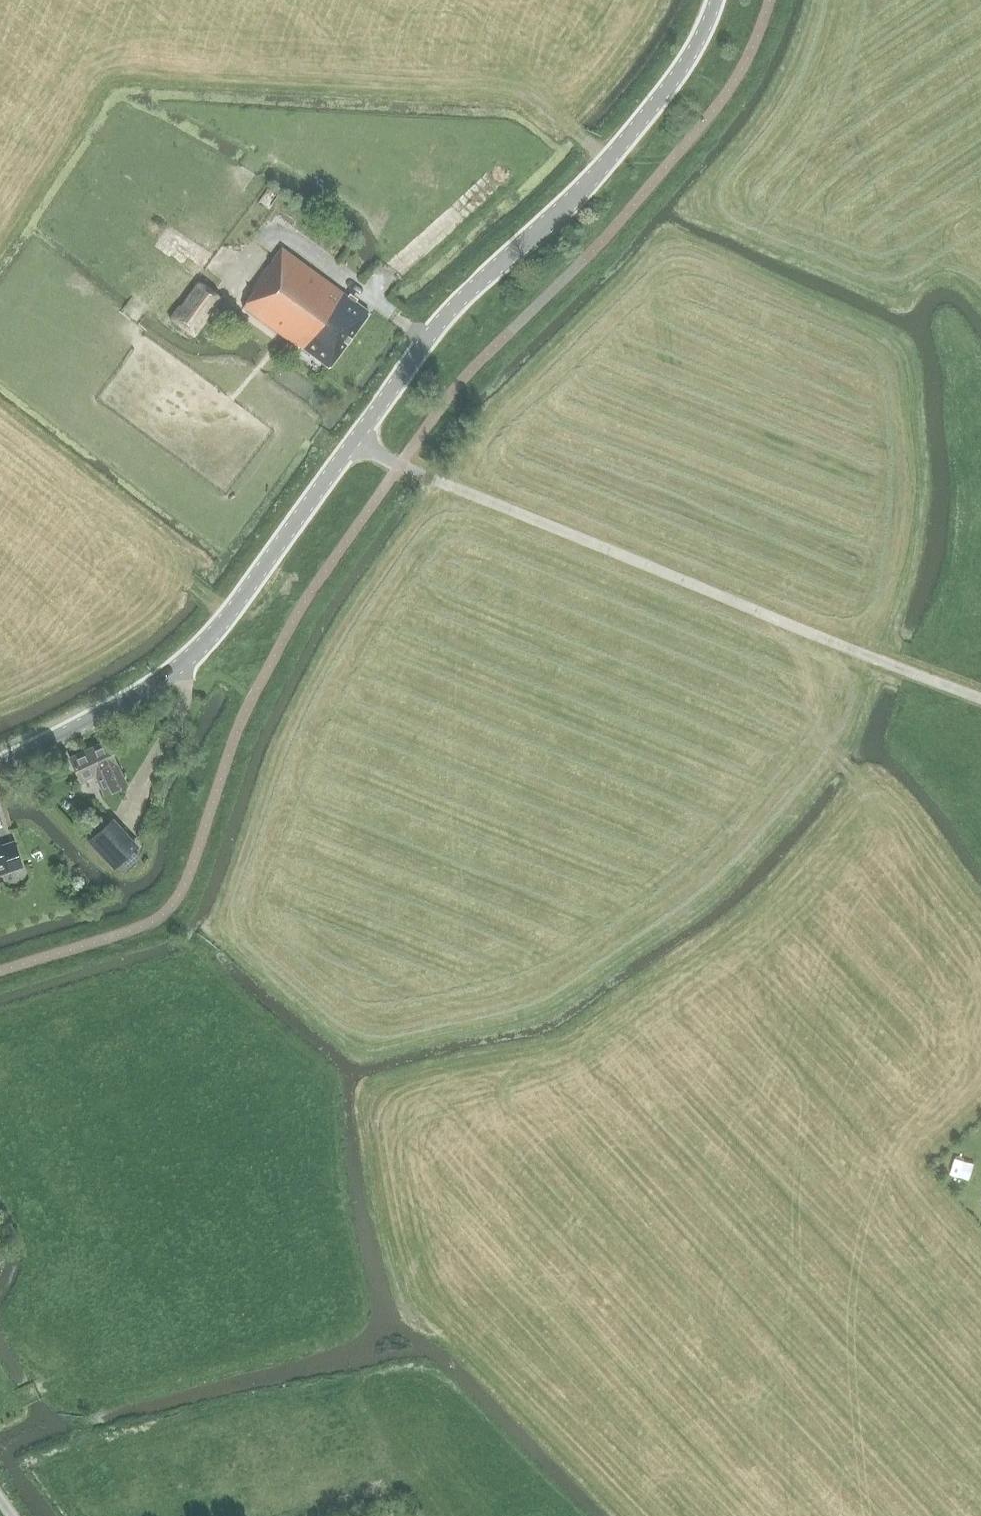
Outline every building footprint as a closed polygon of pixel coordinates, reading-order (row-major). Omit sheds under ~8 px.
[(366,315),(368,312),(282,248),(251,289),(254,291),(242,306),(298,347),(300,345),(329,367),(367,315),(366,315)] [(197,278),(177,304),(167,317),(193,338),(223,298),(197,278)] [(70,757),(81,781),(101,772),(109,790),(125,783),(105,740),(70,757)] [(136,847),(111,820),(88,841),(113,868),(136,847)] [(21,866),(13,842),(0,846),(0,874),(21,866)]
